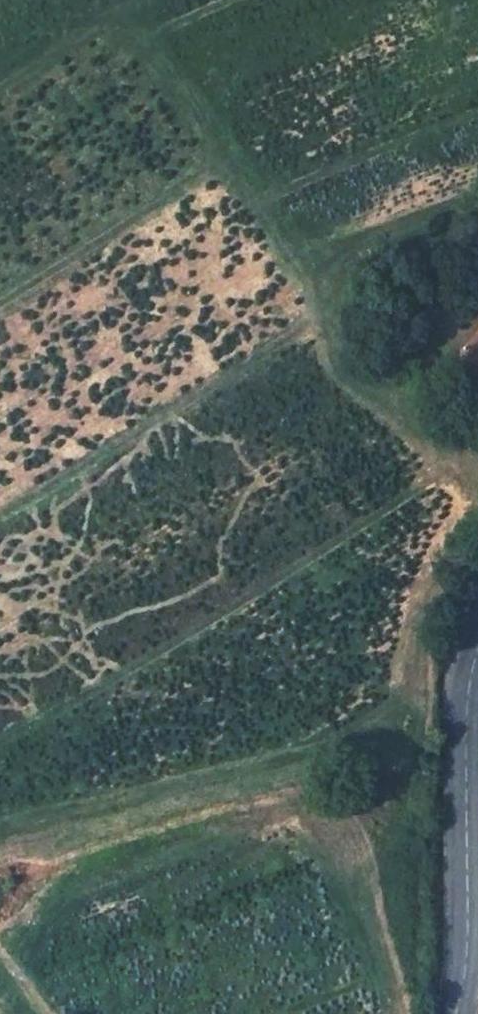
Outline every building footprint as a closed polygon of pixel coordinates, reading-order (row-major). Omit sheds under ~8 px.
[(457,358),(477,376),(477,334),(457,358)]
